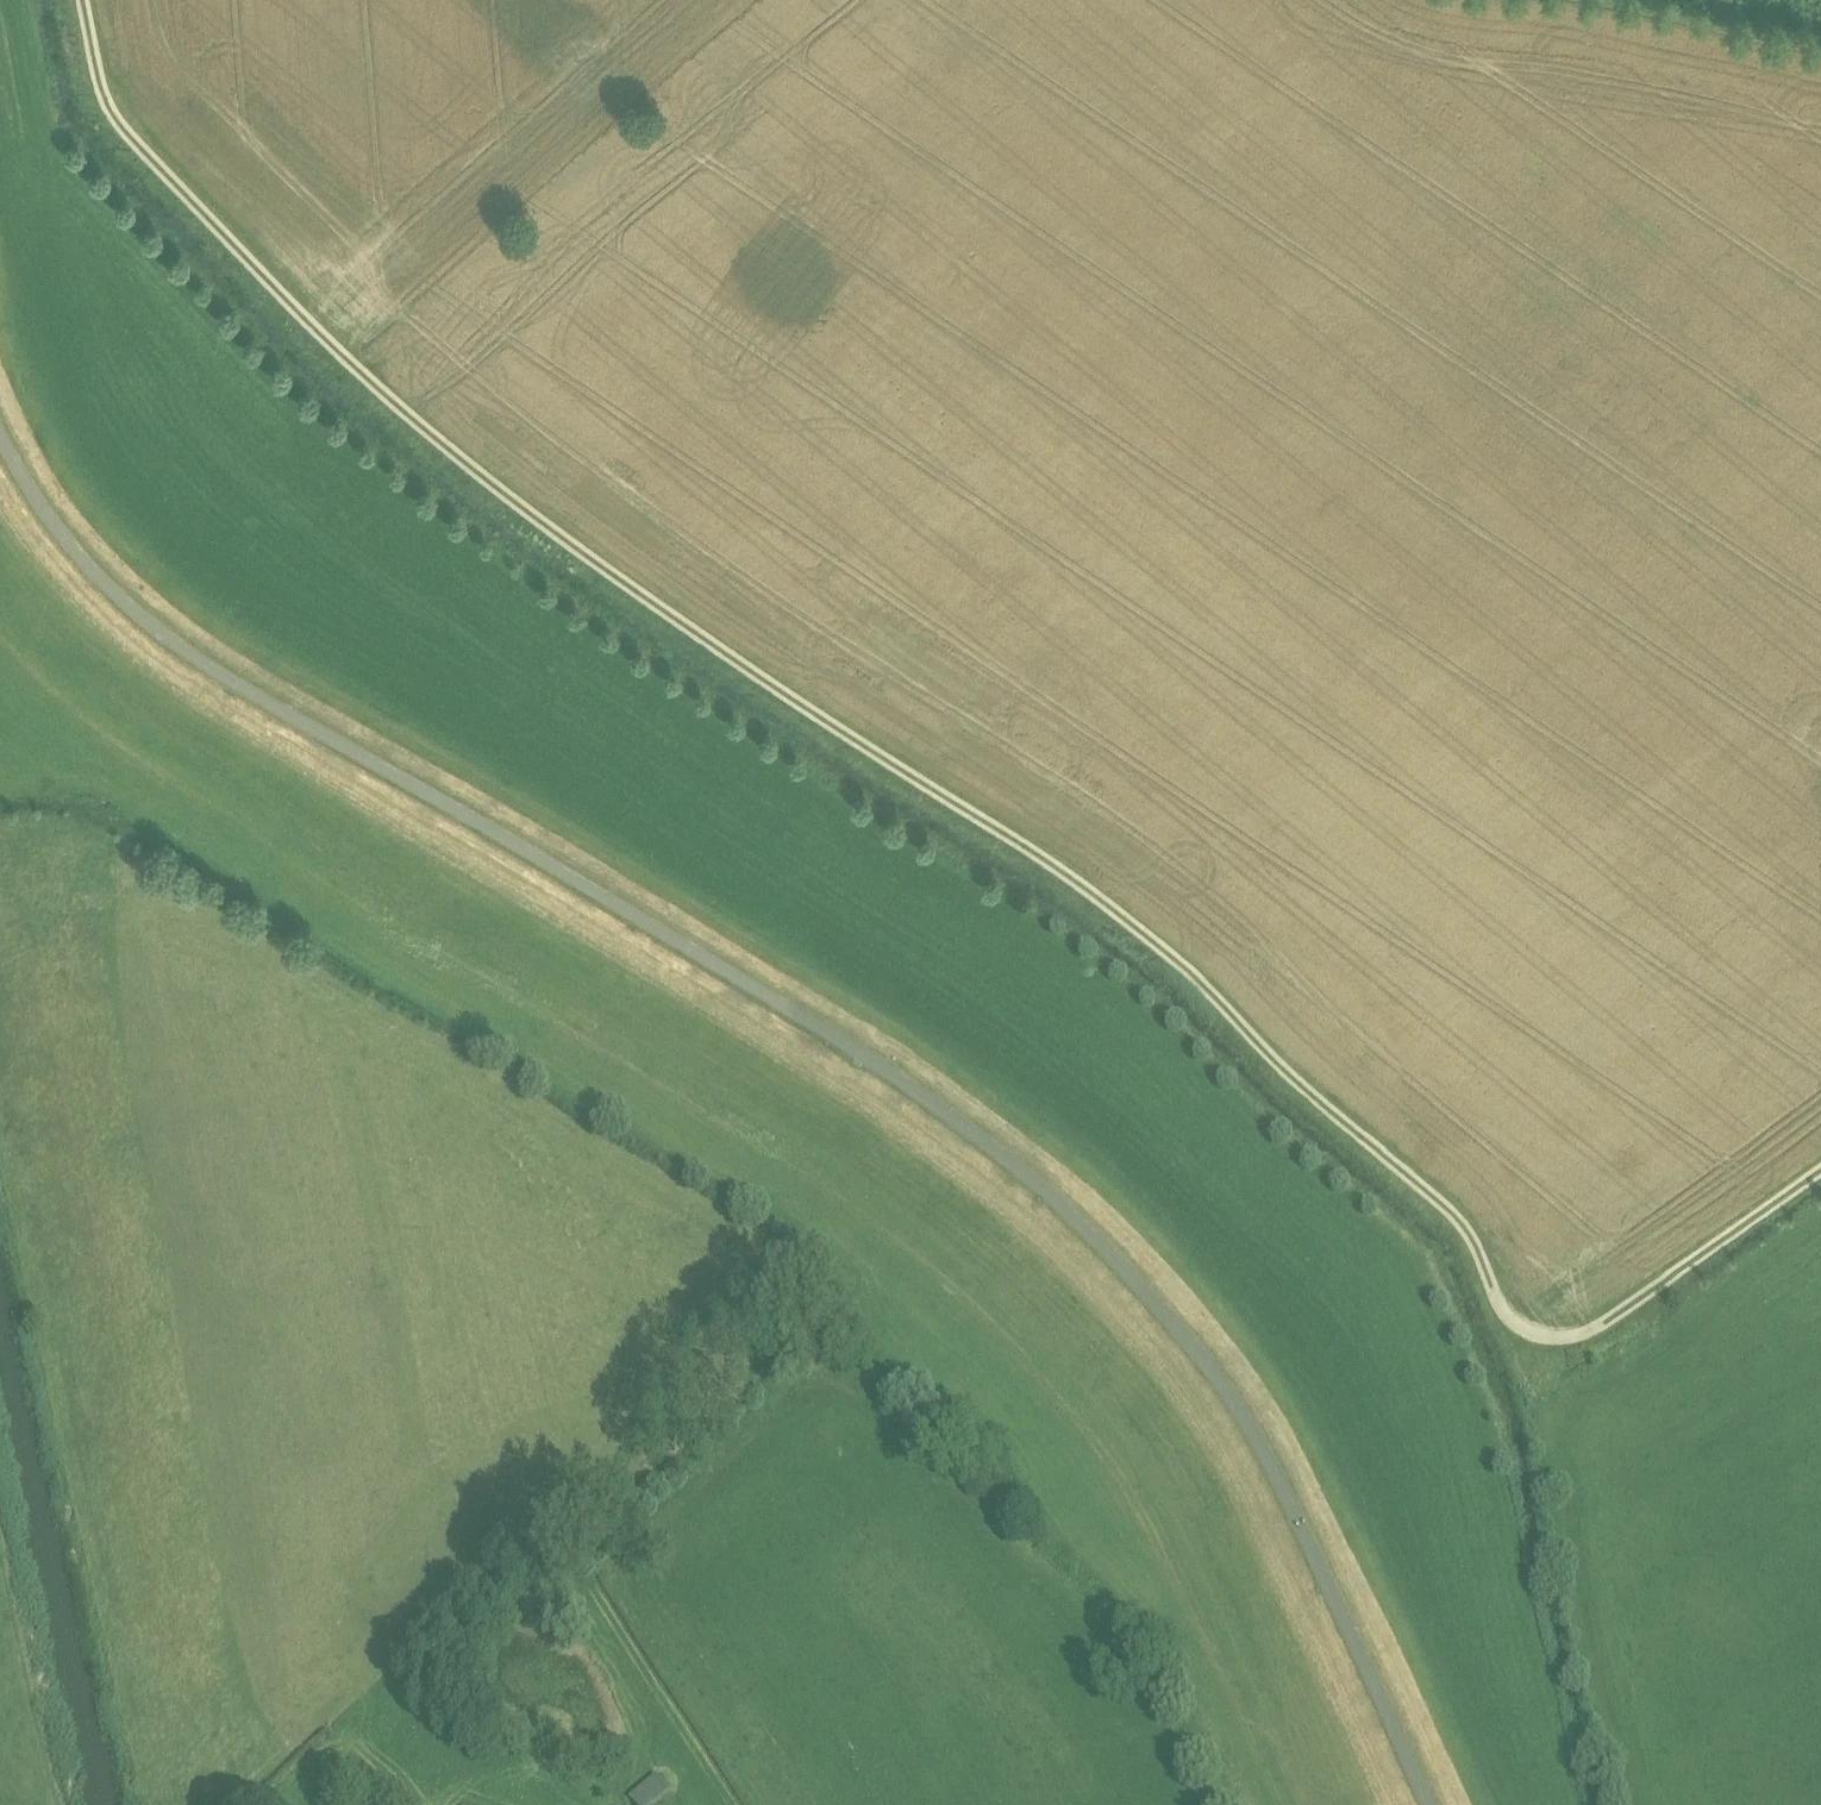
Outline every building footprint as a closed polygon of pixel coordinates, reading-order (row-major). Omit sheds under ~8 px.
[(636,1804),(652,1804),(669,1791),(655,1775),(630,1797),(636,1804)]
